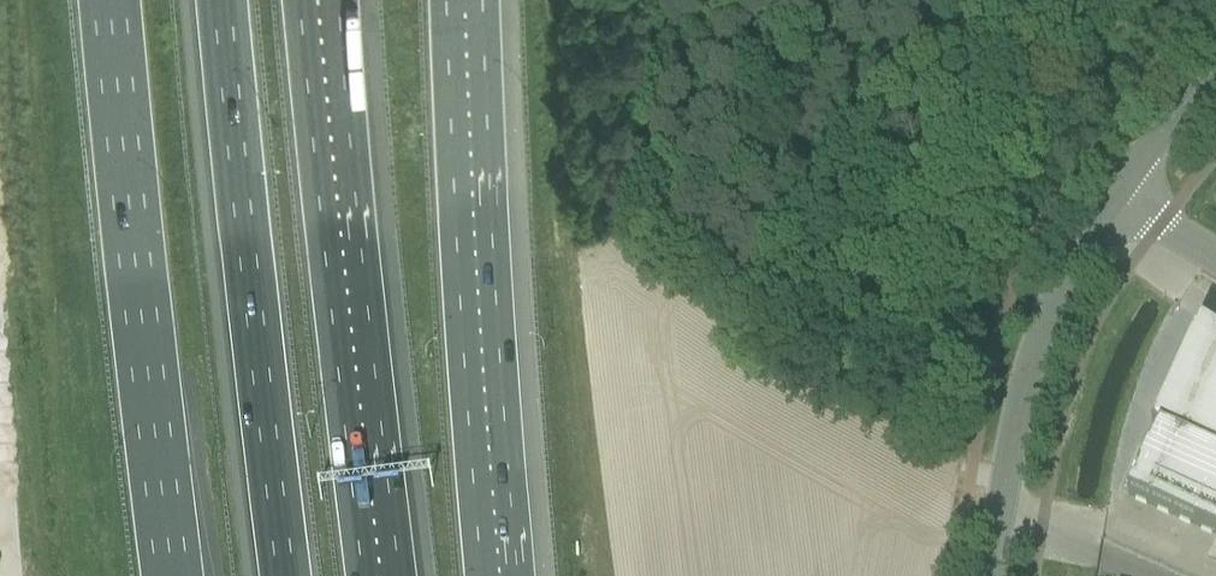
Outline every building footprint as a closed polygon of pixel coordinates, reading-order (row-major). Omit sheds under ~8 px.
[(1199,322),(1151,428),(1159,431),(1150,451),(1148,450),(1127,496),(1215,536),(1215,332),(1199,322)]
